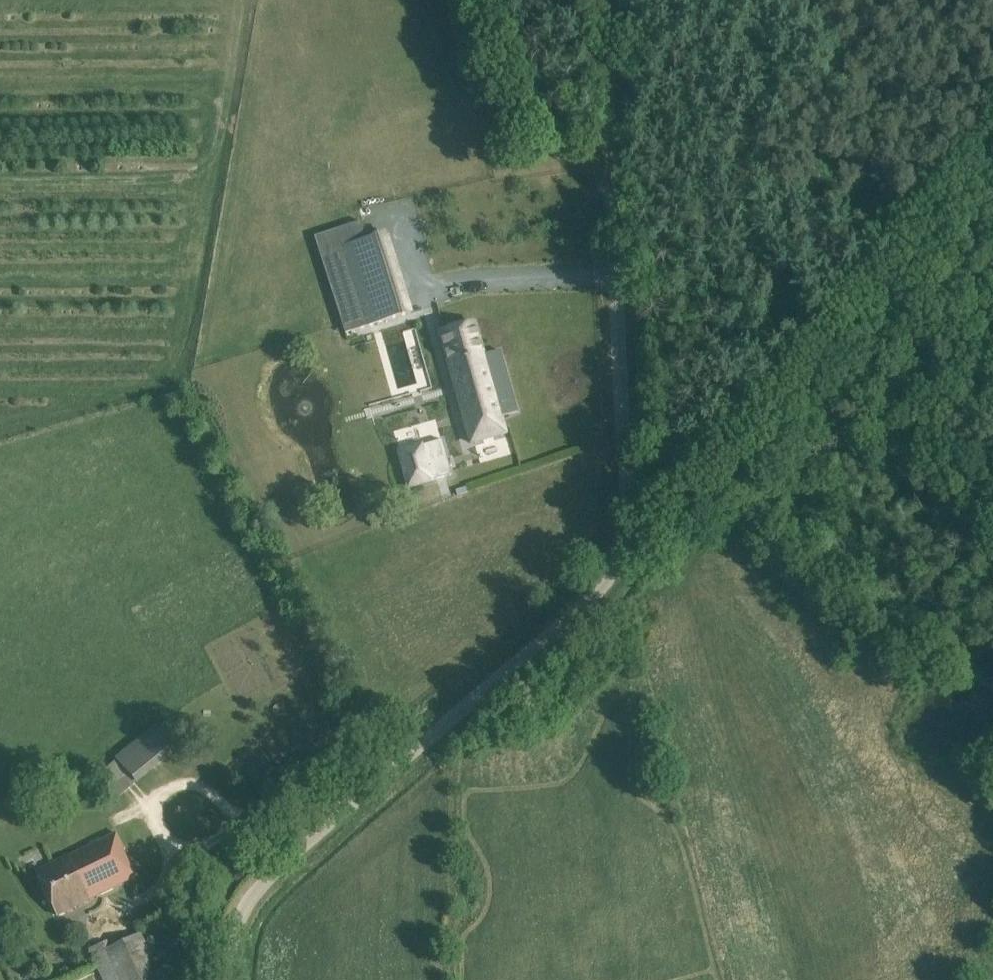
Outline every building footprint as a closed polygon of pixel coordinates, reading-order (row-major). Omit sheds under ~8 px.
[(345,332),(410,312),(385,233),(366,240),(360,223),(316,237),(345,332)] [(480,322),(441,334),(472,442),(505,433),(501,419),(518,414),(498,349),(490,352),(480,322)] [(423,443),(396,451),(406,487),(452,474),(447,457),(429,462),(423,443)] [(121,787),(175,743),(158,723),(105,767),(121,787)] [(154,867),(139,835),(136,828),(53,866),(55,868),(38,877),(56,912),(154,867)] [(140,931),(111,946),(108,940),(90,949),(105,979),(163,979),(140,931)]
